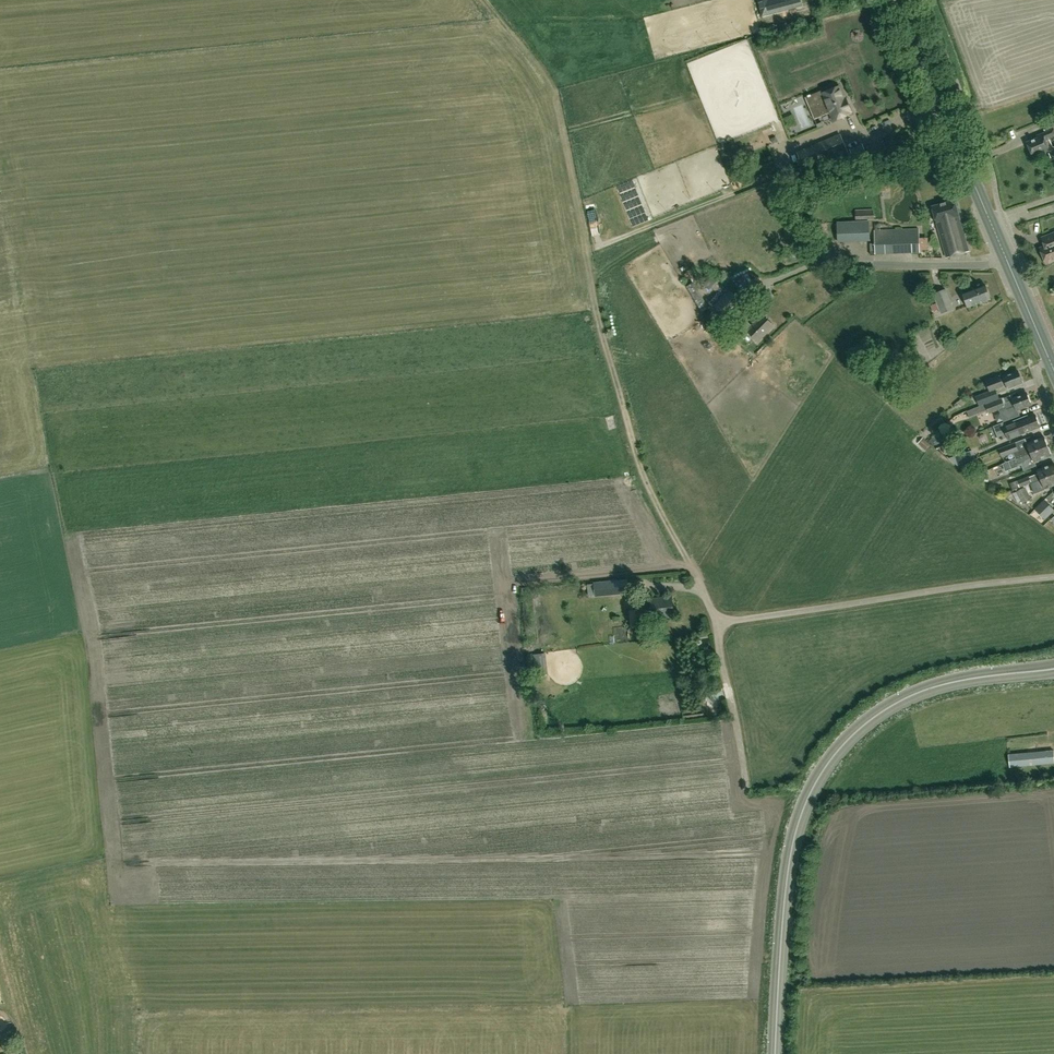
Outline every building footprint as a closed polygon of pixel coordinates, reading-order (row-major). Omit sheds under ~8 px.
[(801,0),(758,0),(762,16),(802,5),(801,0)] [(852,111),(846,98),(845,98),(840,85),(821,93),(825,103),(818,106),(822,115),(830,112),(834,122),(851,114),(851,112),(852,111)] [(1053,119),(1041,124),(1045,130),(1053,127),(1053,119)] [(1048,138),(1053,136),(1053,130),(1038,136),(1038,138),(1027,142),(1032,155),(1039,153),(1039,154),(1047,151),(1048,151),(1052,160),(1053,159),(1053,146),(1052,147),(1048,138)] [(847,150),(840,134),(811,146),(818,163),(847,150)] [(791,155),(797,173),(807,169),(800,152),(791,155)] [(882,191),(890,190),(889,179),(881,179),(882,191)] [(947,257),(969,251),(955,200),(932,206),(947,257)] [(856,220),(874,219),(874,209),(856,210),(856,220)] [(837,242),(870,241),(869,221),(837,222),(837,242)] [(875,253),(920,252),(919,229),(874,230),(875,253)] [(1051,234),(1042,238),(1045,246),(1040,248),(1046,264),(1053,261),(1053,233),(1051,234)] [(926,251),(933,250),(933,238),(925,239),(926,251)] [(710,288),(721,275),(714,271),(709,277),(706,274),(700,281),(710,288)] [(705,310),(709,308),(696,287),(693,282),(687,286),(702,312),(705,310)] [(968,307),(991,299),(985,285),(963,293),(968,307)] [(941,314),(954,309),(946,288),(933,293),(936,303),(930,305),(933,312),(939,310),(941,314)] [(726,317),(742,302),(729,289),(714,304),(726,317)] [(758,342),(773,326),(763,315),(747,331),(758,342)] [(716,338),(725,330),(715,320),(707,328),(716,338)] [(727,335),(720,342),(729,351),(736,344),(727,335)] [(976,399),(978,405),(999,397),(996,389),(1006,385),(1008,389),(1015,386),(1015,385),(1023,381),(1019,371),(1003,377),(1003,378),(1001,378),(1000,375),(986,381),(989,391),(975,396),(976,399)] [(1004,397),(985,404),(967,411),(969,418),(983,412),(988,411),(989,413),(999,409),(1004,422),(1020,415),(1018,410),(1024,408),(1023,407),(1031,404),(1027,393),(1012,399),(1012,400),(1006,403),(1004,397)] [(1040,426),(1036,416),(1028,419),(1027,416),(1003,425),(1008,440),(1032,431),(1032,429),(1040,426)] [(1015,459),(1048,446),(1044,437),(1027,444),(1024,439),(1014,444),(1017,450),(1013,452),(1013,454),(1015,459)] [(922,438),(917,443),(925,450),(930,445),(922,438)] [(1002,457),(1017,450),(1014,444),(999,450),(1002,457)] [(1051,456),(1048,446),(1015,459),(1008,462),(1011,470),(1023,465),(1023,467),(1051,456)] [(974,459),(974,457),(972,451),(949,459),(955,463),(957,463),(958,465),(959,466),(984,455),(974,459)] [(981,465),(980,463),(978,458),(959,466),(968,470),(981,465)] [(1053,475),(1053,464),(1037,470),(1038,474),(1030,477),(1030,476),(1017,481),(1019,487),(1015,489),(1016,490),(1025,486),(1032,483),(1033,483),(1053,475)] [(980,481),(987,477),(984,472),(977,475),(980,481)] [(1033,483),(1032,483),(1034,488),(1043,485),(1044,489),(1053,485),(1053,475),(1033,483)] [(1029,494),(1025,486),(1016,490),(1016,491),(1023,503),(1032,499),(1029,494)] [(1053,510),(1053,509),(1045,500),(1042,502),(1035,509),(1044,519),(1051,512),(1053,510)] [(595,597),(629,594),(627,581),(594,584),(595,597)] [(652,619),(674,616),(672,596),(650,599),(652,619)] [(536,675),(548,674),(545,652),(533,654),(536,675)] [(1053,763),(1053,750),(1009,754),(1010,767),(1053,763)]
